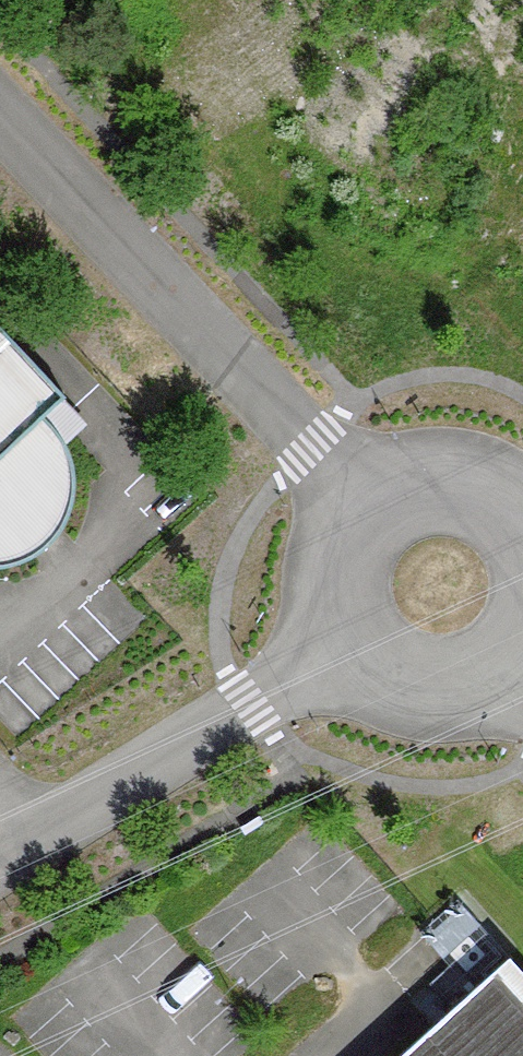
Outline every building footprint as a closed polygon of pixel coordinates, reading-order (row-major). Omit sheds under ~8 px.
[(53,403),(75,382),(0,302),(0,544),(2,544),(75,474),(76,453),(71,433),(64,417),(53,403)] [(75,474),(2,544),(28,535),(50,520),(66,499),(75,474)] [(395,1055),(522,1055),(522,992),(498,964),(470,989),(395,1055)]
